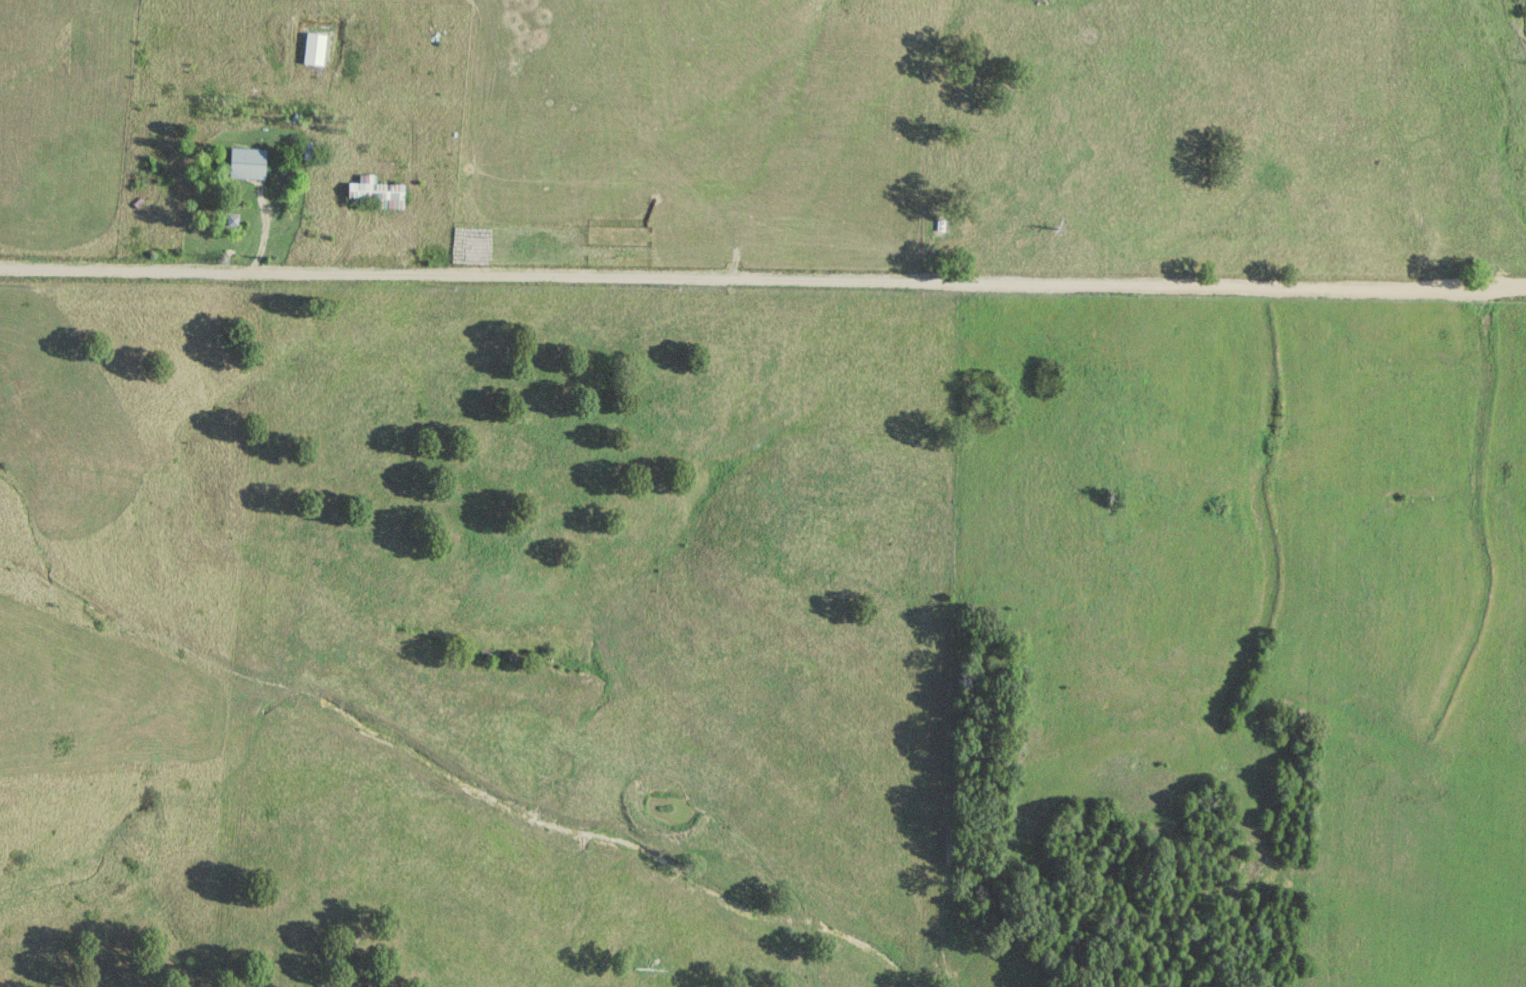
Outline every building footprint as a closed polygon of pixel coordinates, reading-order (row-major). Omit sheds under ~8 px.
[(329,35),(309,32),(304,63),(324,66),(329,35)] [(267,179),(268,150),(233,149),(232,178),(267,179)]
